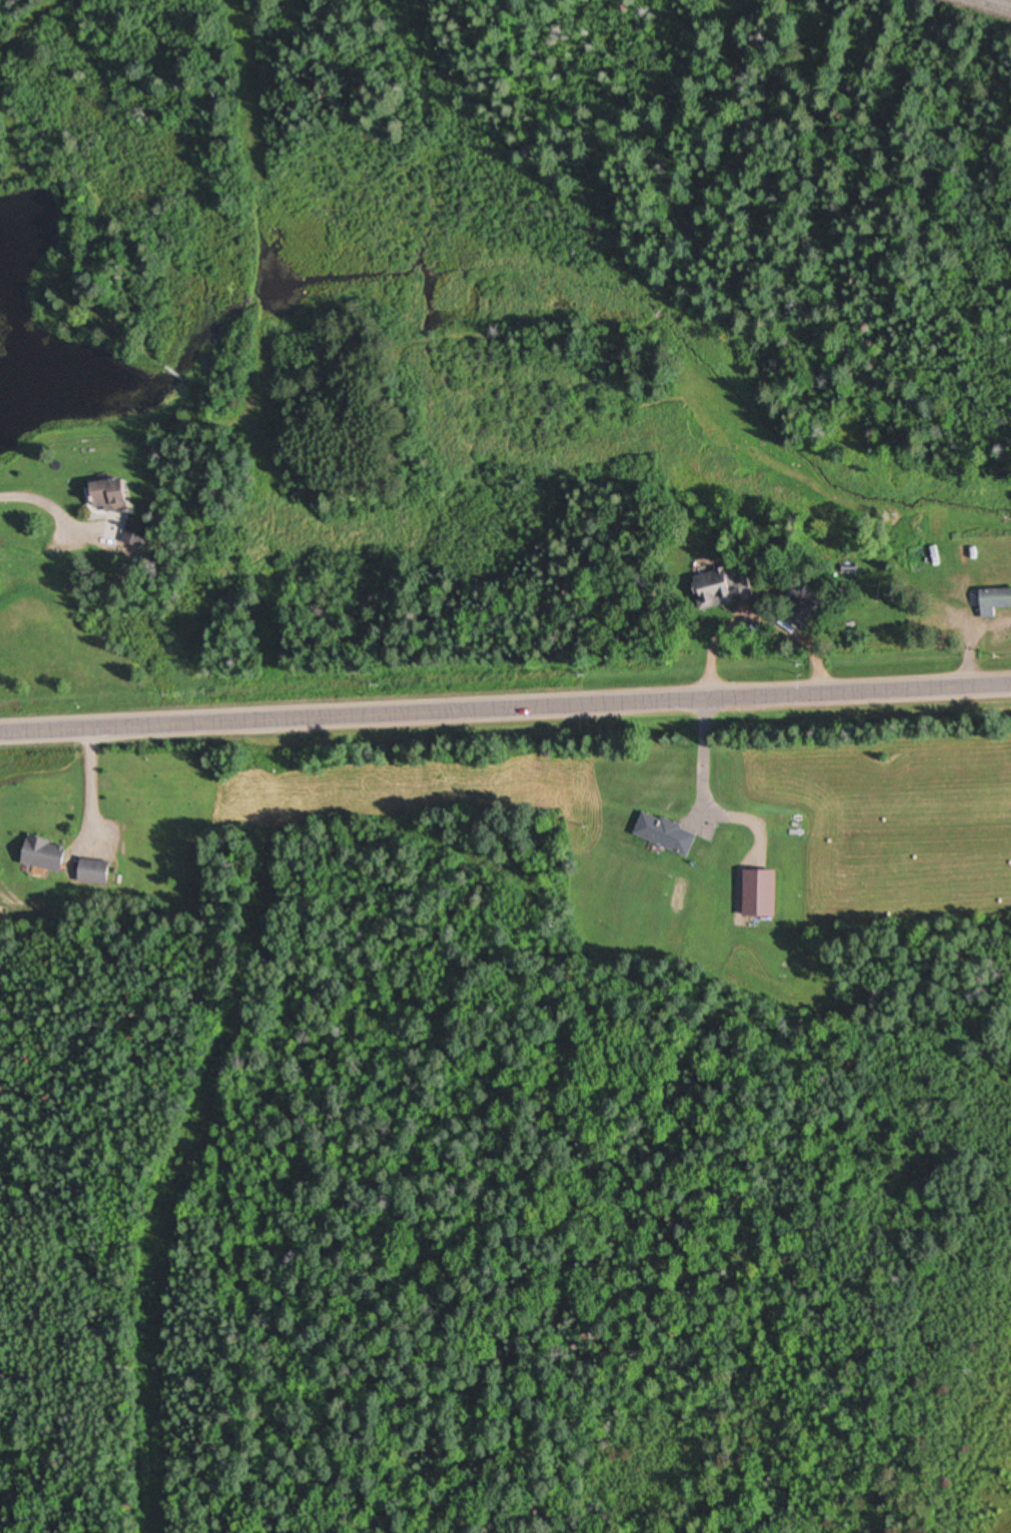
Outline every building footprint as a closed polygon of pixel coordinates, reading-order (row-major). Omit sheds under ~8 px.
[(137,484),(102,484),(102,512),(137,512),(137,484)] [(126,545),(146,550),(154,522),(134,517),(126,545)] [(741,572),(706,576),(711,609),(761,602),(758,581),(742,584),(741,572)] [(984,591),(984,619),(1002,619),(1002,610),(1010,610),(1010,590),(984,591)] [(696,831),(638,812),(630,838),(687,857),(696,831)] [(34,836),(28,866),(68,875),(74,845),(34,836)] [(81,883),(113,887),(116,862),(84,859),(81,883)] [(740,917),(773,916),(773,870),(739,870),(740,917)]
